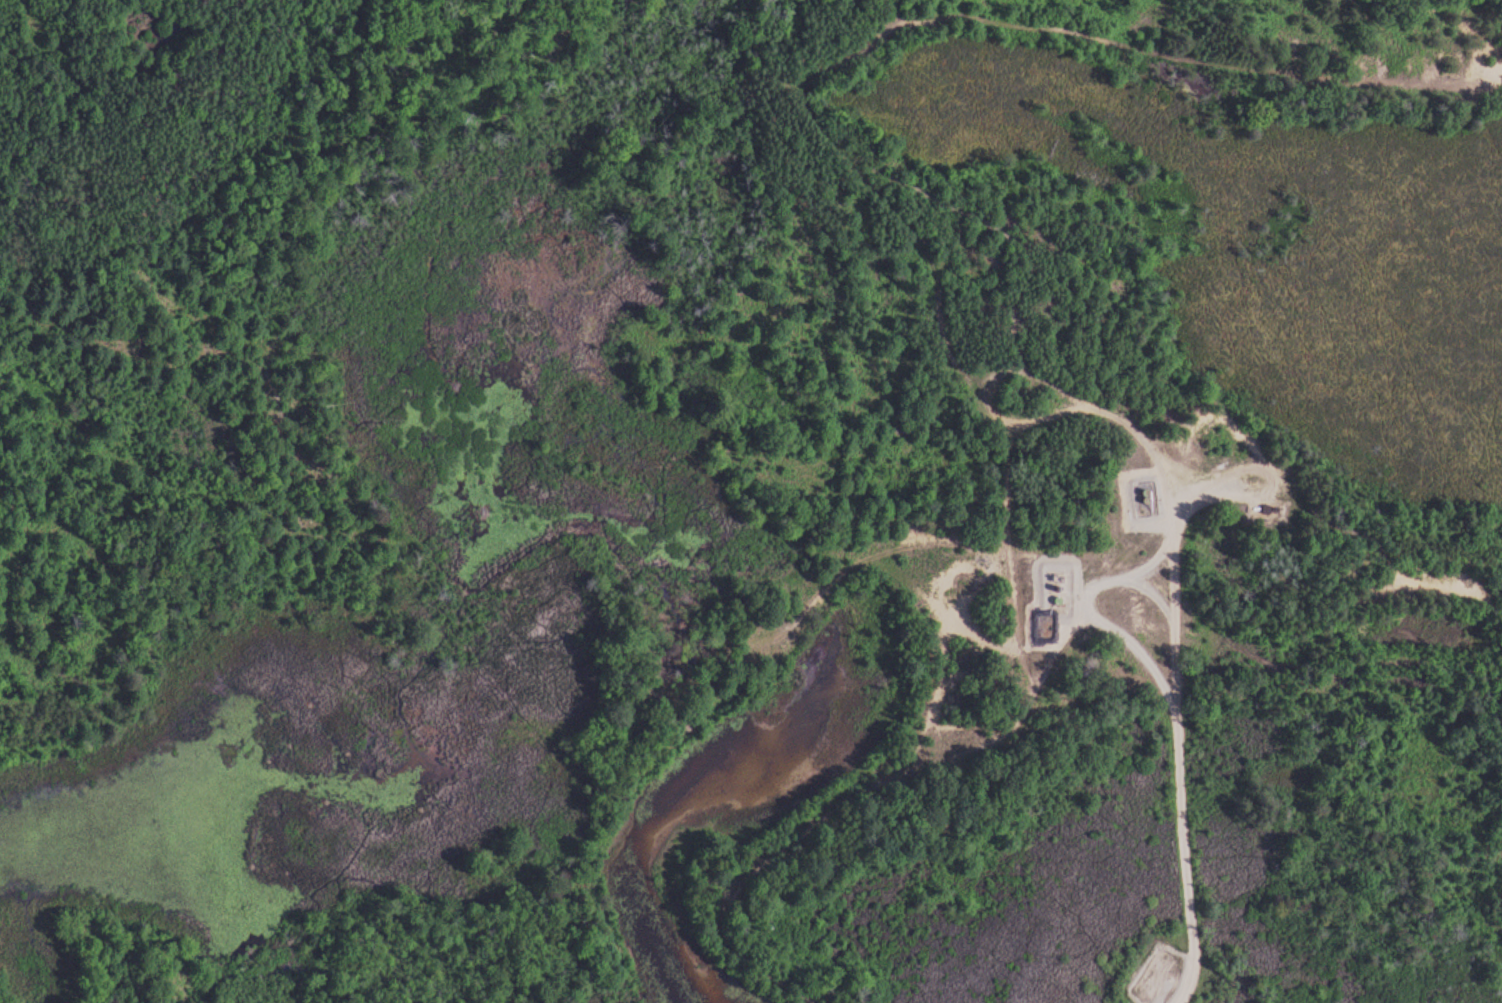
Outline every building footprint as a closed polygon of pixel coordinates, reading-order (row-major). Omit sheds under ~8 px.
[(1036,613),(1036,642),(1052,642),(1052,613),(1036,613)]
